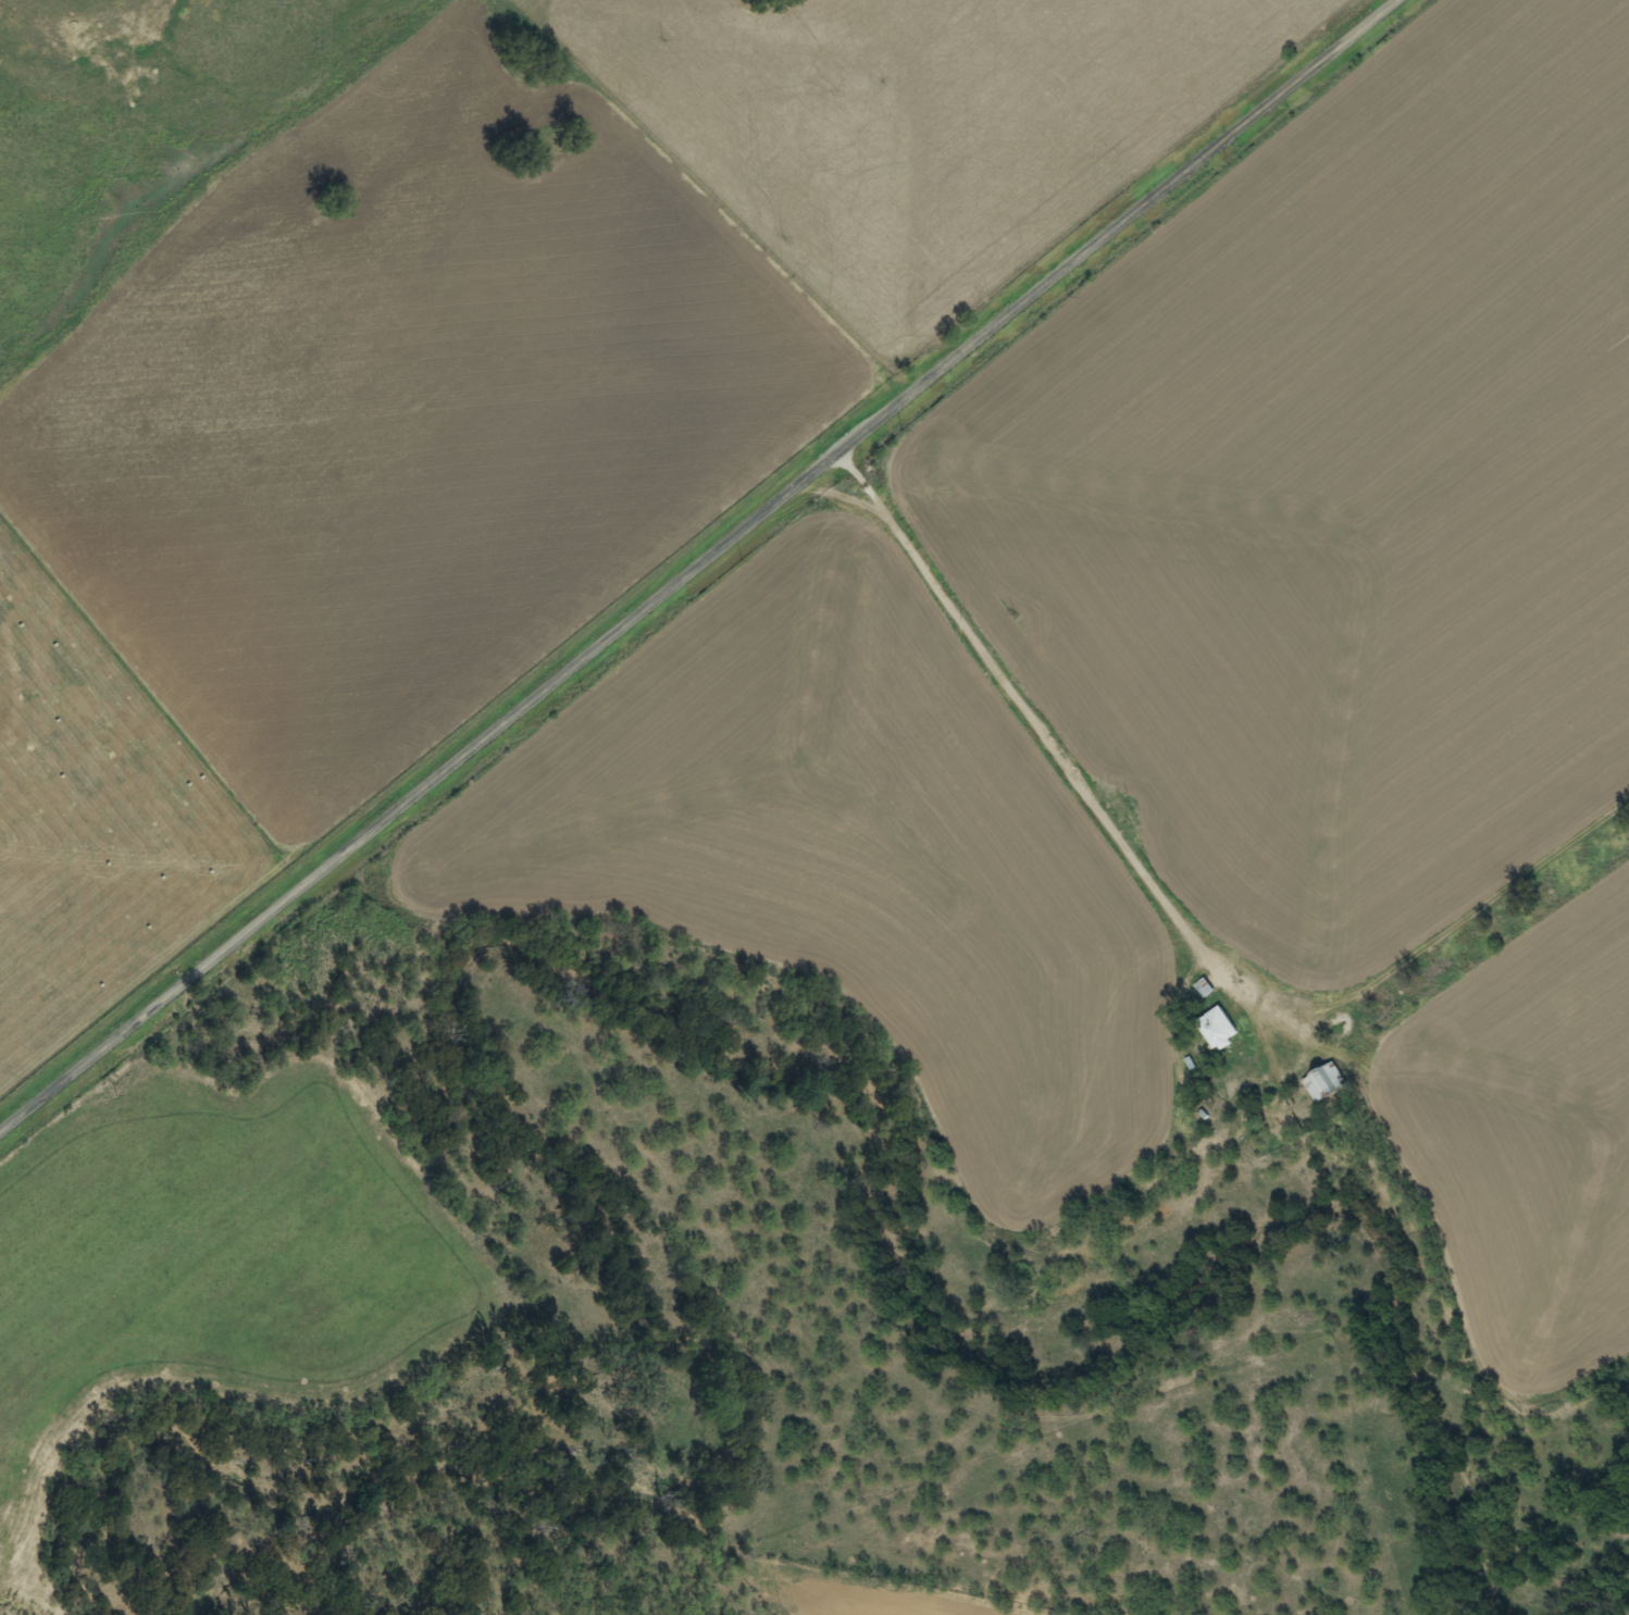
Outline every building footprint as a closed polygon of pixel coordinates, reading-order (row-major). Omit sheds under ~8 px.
[(1210,992),(1201,980),(1191,987),(1200,999),(1210,992)] [(1236,1037),(1216,1007),(1191,1023),(1211,1053),(1236,1037)] [(1297,1083),(1313,1105),(1343,1085),(1327,1062),(1297,1083)]
